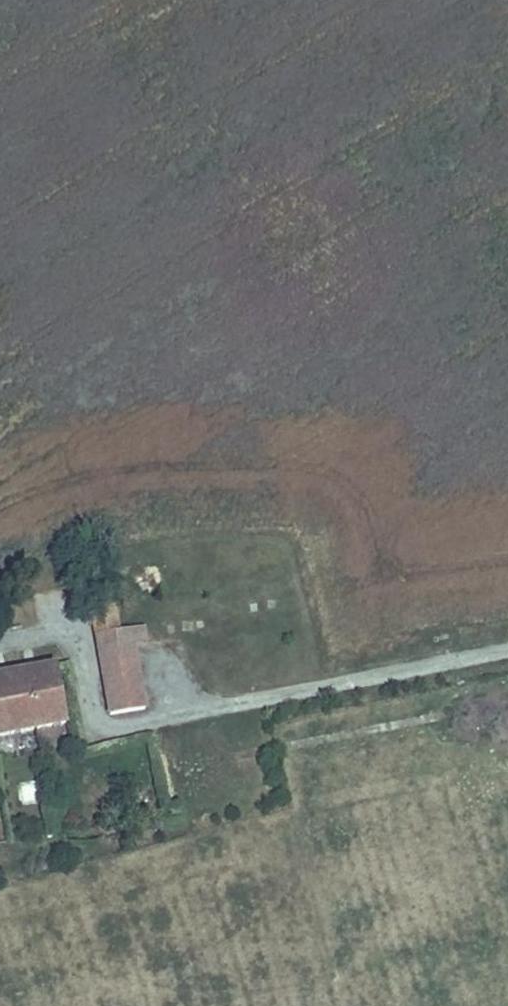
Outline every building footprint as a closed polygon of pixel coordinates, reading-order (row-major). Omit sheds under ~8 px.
[(98,636),(115,633),(109,607),(93,610),(98,636)] [(97,652),(132,645),(145,642),(142,627),(115,633),(98,636),(94,637),(97,652)] [(97,652),(111,715),(146,707),(132,645),(97,652)] [(57,671),(0,681),(0,742),(68,730),(57,671)]
